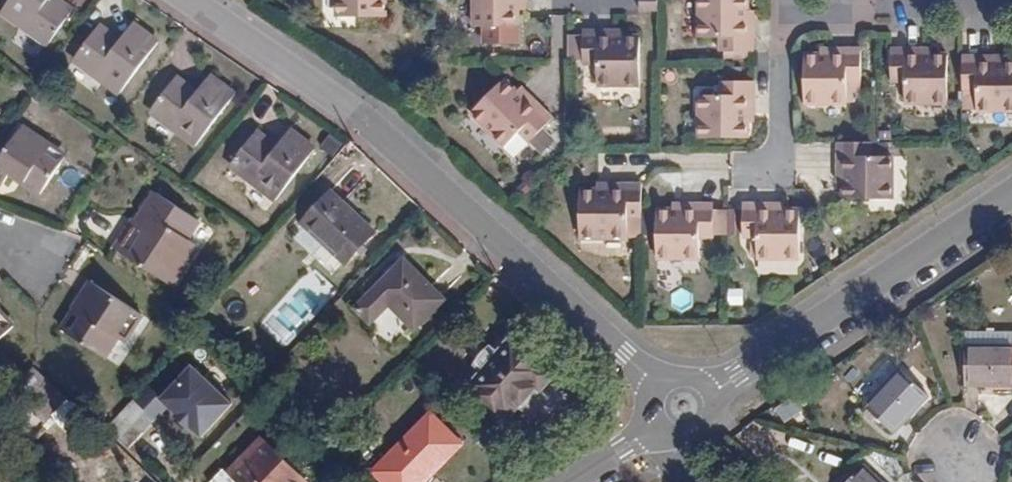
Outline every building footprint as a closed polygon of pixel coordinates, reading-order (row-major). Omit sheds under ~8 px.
[(46,45),(72,10),(59,0),(8,0),(0,11),(46,45)] [(377,16),(376,0),(330,0),(331,16),(377,16)] [(473,26),(517,26),(517,9),(516,0),(473,0),(473,26)] [(524,10),(524,0),(516,0),(517,9),(524,10)] [(652,0),(636,0),(636,10),(652,10),(652,0)] [(750,48),(750,16),(743,16),(743,6),(743,0),(697,0),(697,35),(717,36),(717,47),(750,48)] [(72,59),(118,95),(159,42),(132,22),(119,39),(99,24),(72,59)] [(623,38),(612,37),(613,31),(582,31),(582,62),(595,62),(595,81),(635,82),(635,38),(623,38)] [(859,81),(859,46),(825,46),(825,54),(816,54),(804,53),(802,100),(844,100),(844,80),(859,81)] [(934,56),(923,56),(923,49),(892,50),(892,83),(904,83),(905,101),(947,100),(946,55),(934,56)] [(1004,63),(1003,54),(995,55),(995,63),(1004,63)] [(961,56),(961,90),(975,90),(975,108),(1011,108),(1011,63),(1004,63),(995,63),(995,55),(961,56)] [(531,109),(524,102),(529,96),(506,74),(481,99),(489,106),(478,117),(510,151),(541,119),(531,109)] [(148,111),(195,147),(234,95),(209,75),(196,91),(176,76),(148,111)] [(696,138),(743,138),(743,126),(743,116),(750,115),(750,84),(717,85),(717,96),(697,96),(696,138)] [(531,109),(537,104),(529,96),(524,102),(531,109)] [(45,153),(50,144),(21,125),(0,157),(0,184),(2,185),(10,173),(14,168),(27,177),(24,183),(40,194),(61,162),(45,153)] [(257,131),(229,165),(275,201),(316,149),(290,129),(277,146),(257,131)] [(868,156),(868,143),(833,143),(833,174),(841,174),(841,184),(841,196),(887,196),(887,156),(868,156)] [(61,162),(66,155),(50,144),(45,153),(61,162)] [(10,173),(24,183),(27,177),(14,168),(10,173)] [(841,184),(841,174),(833,174),(833,184),(841,184)] [(627,236),(627,221),(637,221),(637,183),(604,183),(603,191),(594,191),(575,191),(575,235),(627,236)] [(134,218),(114,248),(171,285),(198,246),(187,239),(199,221),(154,192),(136,219),(134,218)] [(373,230),(330,192),(302,224),(344,262),(373,230)] [(709,238),(710,205),(678,205),(678,212),(667,212),(654,212),(654,257),(695,257),(696,238),(709,238)] [(777,212),(766,212),(766,205),(736,205),(736,237),(750,238),(750,257),(792,258),(792,212),(777,212)] [(335,272),(344,262),(302,224),(292,235),(335,272)] [(404,260),(354,306),(370,322),(389,304),(413,329),(443,300),(404,260)] [(142,316),(91,281),(80,296),(86,300),(78,311),(75,309),(62,329),(105,357),(118,338),(124,342),(142,316)] [(726,289),(726,305),(743,305),(743,289),(726,289)] [(80,296),(72,307),(75,309),(78,311),(86,300),(80,296)] [(370,322),(394,347),(413,329),(389,304),(370,322)] [(13,325),(0,311),(0,338),(13,325)] [(470,386),(508,419),(520,403),(523,400),(521,398),(534,383),(541,389),(553,375),(509,339),(470,386)] [(1011,386),(1011,348),(965,348),(964,386),(1011,386)] [(191,364),(159,397),(169,407),(202,438),(233,404),(191,364)] [(27,398),(23,403),(43,422),(65,399),(33,370),(16,387),(27,398)] [(893,434),(929,396),(902,370),(865,408),(867,410),(863,415),(872,422),(876,417),(893,434)] [(534,415),(549,397),(541,389),(534,383),(521,398),(523,400),(520,403),(534,415)] [(107,427),(130,447),(169,407),(159,397),(147,385),(107,427)] [(17,397),(11,392),(0,402),(0,414),(17,397)] [(430,414),(388,457),(373,472),(383,481),(423,481),(460,443),(430,414)] [(296,469),(262,437),(228,473),(222,468),(208,481),(283,481),(296,469)] [(360,460),(373,472),(388,457),(375,445),(360,460)] [(301,464),(296,469),(283,481),(311,481),(315,478),(301,464)] [(861,466),(846,481),(878,481),(861,466)]
